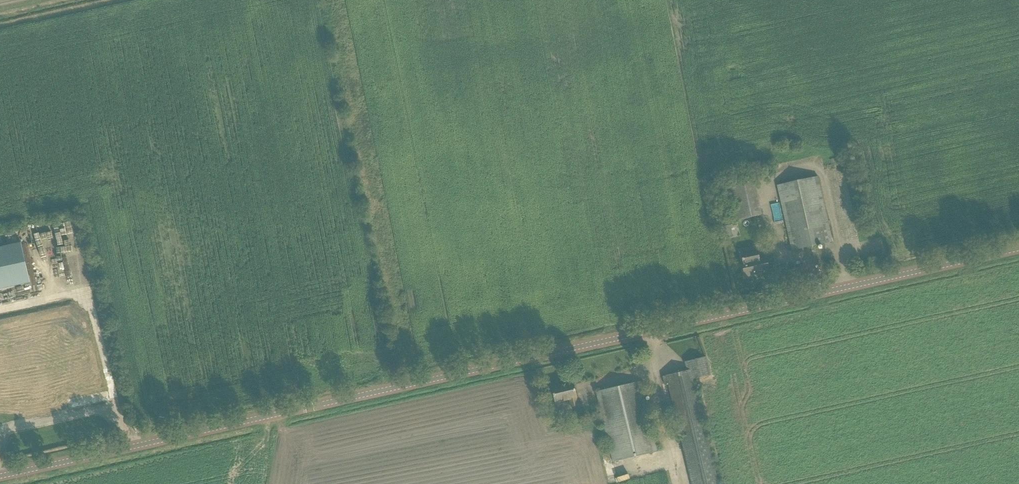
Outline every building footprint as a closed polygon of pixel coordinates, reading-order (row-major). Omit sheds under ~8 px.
[(762,215),(752,176),(723,182),(732,222),(762,215)] [(777,185),(790,241),(792,251),(832,241),(818,176),(777,185)] [(731,221),(720,224),(721,231),(732,229),(731,221)] [(22,243),(0,248),(0,289),(30,283),(22,243)] [(759,272),(769,269),(766,258),(760,260),(757,248),(740,252),(742,261),(741,262),(745,277),(760,274),(759,272)] [(666,376),(692,483),(718,483),(693,380),(711,375),(706,357),(685,362),(687,371),(666,376)] [(576,398),(577,398),(573,382),(551,387),(555,403),(569,400),(571,407),(578,406),(576,398)] [(596,392),(613,462),(657,451),(641,382),(596,392)]
